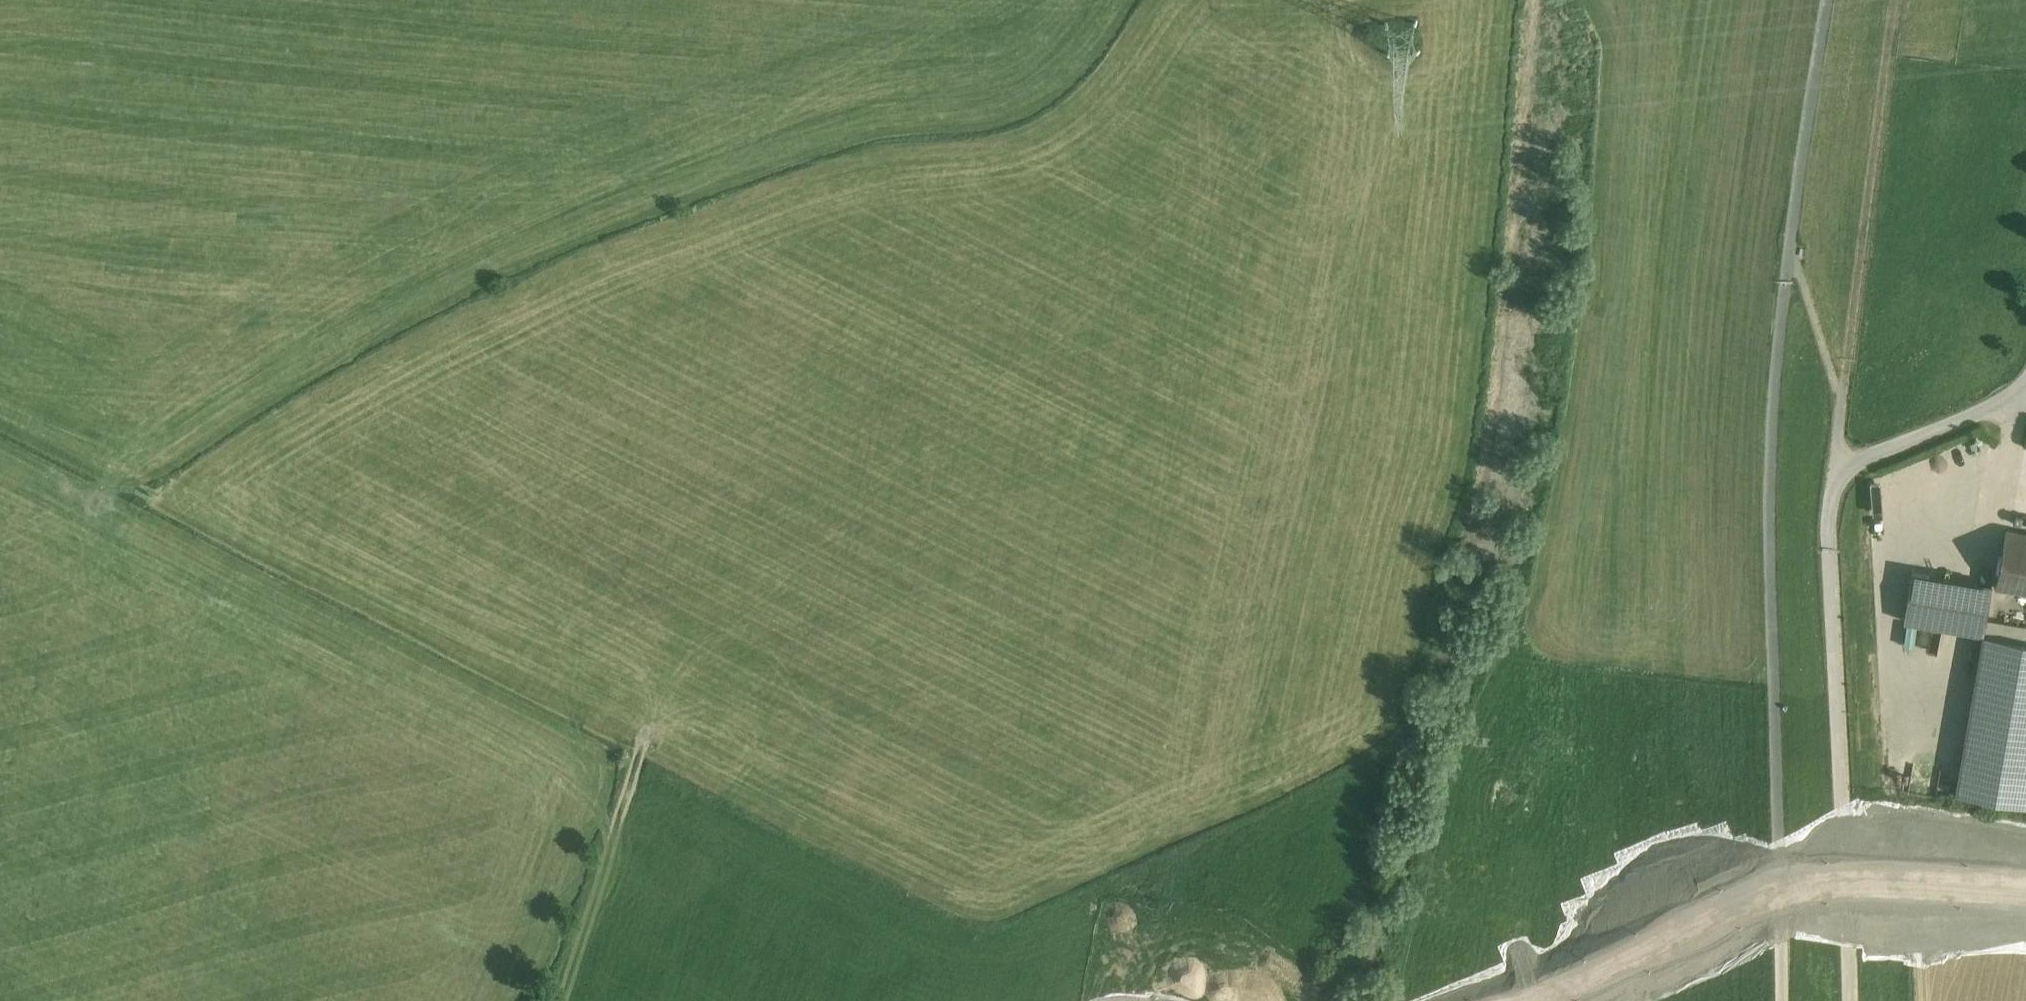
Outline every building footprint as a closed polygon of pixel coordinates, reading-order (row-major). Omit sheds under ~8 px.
[(2006,527),(1995,590),(2002,591),(2003,585),(2025,590),(2025,531),(2006,527)] [(1914,568),(1905,617),(1984,631),(1992,582),(1914,568)] [(1989,629),(2023,635),(2025,622),(1991,616),(1989,629)] [(1984,631),(1956,789),(2025,801),(2025,638),(1984,631)]
